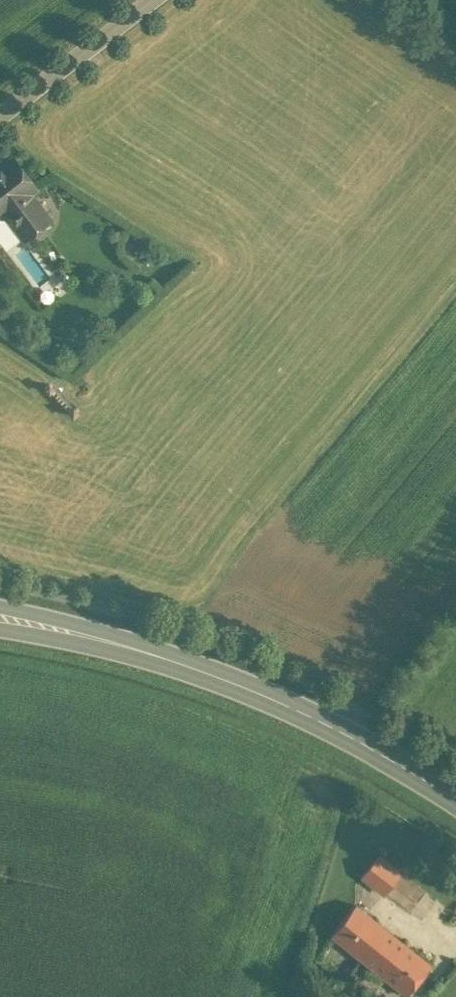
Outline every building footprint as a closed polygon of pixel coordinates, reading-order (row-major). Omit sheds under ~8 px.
[(0,168),(0,213),(1,214),(6,211),(26,237),(48,219),(28,193),(35,188),(13,158),(0,168)] [(400,872),(379,855),(361,877),(383,894),(400,872)] [(405,944),(355,904),(331,935),(381,975),(405,944)] [(431,964),(405,944),(381,975),(406,995),(431,964)]
